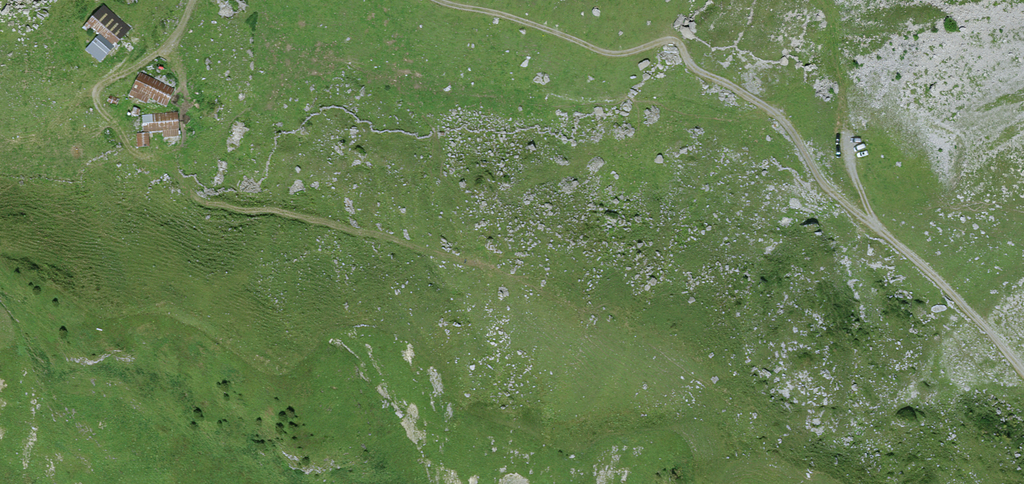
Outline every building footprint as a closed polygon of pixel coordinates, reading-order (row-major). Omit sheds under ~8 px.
[(127,28),(103,7),(89,23),(113,44),(127,28)] [(99,37),(89,48),(100,58),(110,46),(99,37)] [(174,89),(140,73),(130,95),(146,103),(149,98),(166,106),(174,89)] [(177,113),(142,116),(144,132),(163,130),(164,137),(178,136),(177,113)] [(148,133),(137,133),(138,146),(149,146),(148,133)]
